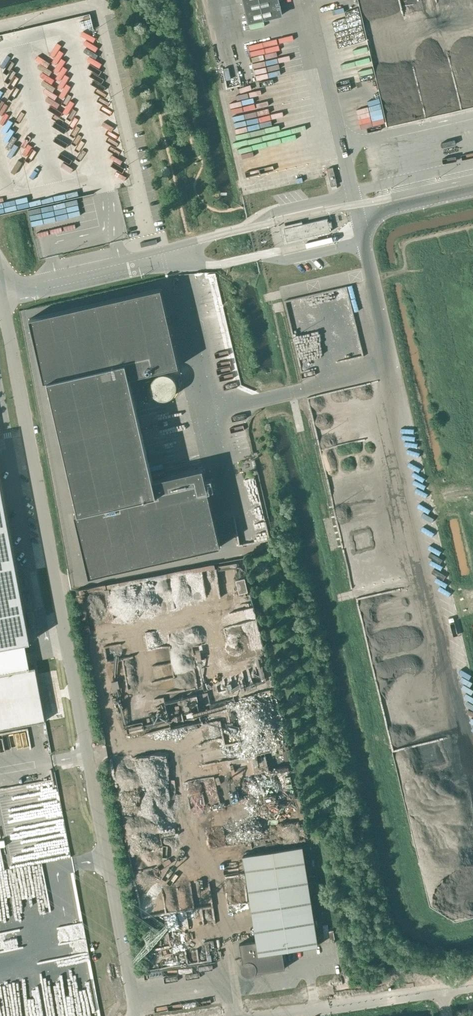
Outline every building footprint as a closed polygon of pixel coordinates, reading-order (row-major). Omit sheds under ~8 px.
[(249,23),(279,16),(275,0),(243,0),(249,23)] [(250,45),(259,80),(294,71),(291,60),(284,62),(283,58),(276,60),(275,54),(267,56),(266,51),(257,54),(254,44),(250,45)] [(249,89),(225,93),(233,136),(238,135),(238,132),(240,132),(240,128),(251,126),(250,123),(255,122),(249,89)] [(333,167),(327,169),(332,186),(337,185),(333,167)] [(1,204),(1,209),(0,209),(0,212),(11,212),(11,205),(1,204)] [(327,217),(283,227),(286,240),(330,230),(327,217)] [(161,288),(29,319),(89,577),(221,546),(203,468),(149,481),(125,378),(179,366),(161,288)] [(145,380),(138,381),(143,403),(150,401),(145,380)] [(31,641),(0,478),(0,647),(31,641)] [(240,598),(249,596),(246,583),(237,585),(240,598)] [(0,674),(0,729),(45,721),(35,667),(0,674)] [(187,700),(165,704),(166,711),(188,706),(187,700)] [(181,730),(182,746),(205,745),(203,726),(188,727),(187,717),(173,718),(173,731),(181,730)] [(258,776),(291,774),(290,761),(269,763),(268,761),(257,762),(258,776)] [(302,846),(243,855),(257,941),(239,943),(243,963),(241,965),(241,967),(241,969),(242,971),(243,973),(244,974),(246,975),(248,976),(250,976),(252,975),(254,974),(255,973),(260,975),(262,972),(285,968),(282,951),(318,945),(302,846)]
